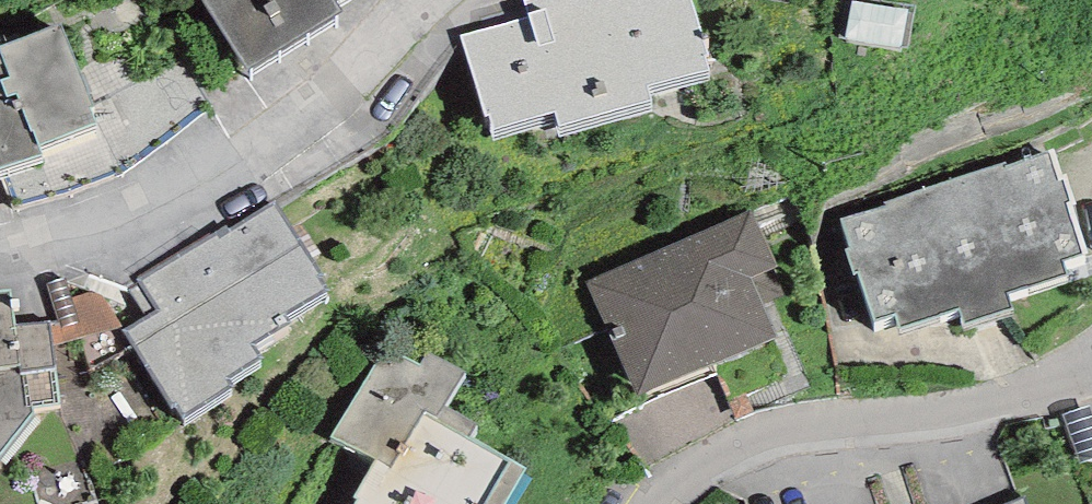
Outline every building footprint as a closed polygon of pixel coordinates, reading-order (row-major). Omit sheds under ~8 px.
[(250,70),(344,11),(337,1),(338,0),(201,0),(250,70)] [(561,126),(652,99),(648,86),(709,70),(705,55),(707,54),(691,0),(525,0),(530,17),(461,36),(486,116),(490,115),(495,130),(556,112),(561,126)] [(857,0),(852,0),(846,38),(902,47),(909,8),(857,0)] [(43,155),(40,146),(97,123),(53,25),(3,44),(0,37),(0,170),(43,155)] [(965,322),(1012,307),(1008,294),(1067,275),(1063,261),(1087,253),(1071,204),(1075,203),(1066,175),(1061,176),(1053,149),(1007,164),(1006,160),(883,200),(884,205),(841,219),(850,247),(845,249),(853,274),(858,273),(874,323),(897,315),(901,327),(961,308),(965,322)] [(185,419),(233,385),(230,379),(263,357),(256,343),(292,323),(287,316),(330,290),(277,201),(231,228),(227,224),(138,279),(141,283),(129,290),(147,316),(124,331),(173,410),(177,406),(185,419)] [(750,210),(586,283),(638,396),(777,337),(762,305),(750,278),(773,268),(778,266),(750,210)] [(762,305),(785,295),(773,268),(750,278),(762,305)] [(72,298),(64,278),(47,284),(61,322),(63,326),(81,321),(72,298)] [(35,413),(33,405),(59,404),(53,344),(50,323),(15,328),(10,291),(0,292),(0,456),(35,413)] [(104,296),(93,293),(72,298),(81,321),(63,326),(61,322),(50,323),(53,344),(122,327),(104,296)] [(526,468),(470,437),(477,424),(446,405),(464,371),(427,352),(419,365),(385,347),(332,437),(375,459),(353,497),(357,499),(354,503),(505,503),(526,468)] [(1089,405),(1063,415),(1081,464),(1091,460),(1091,413),(1089,405)]
